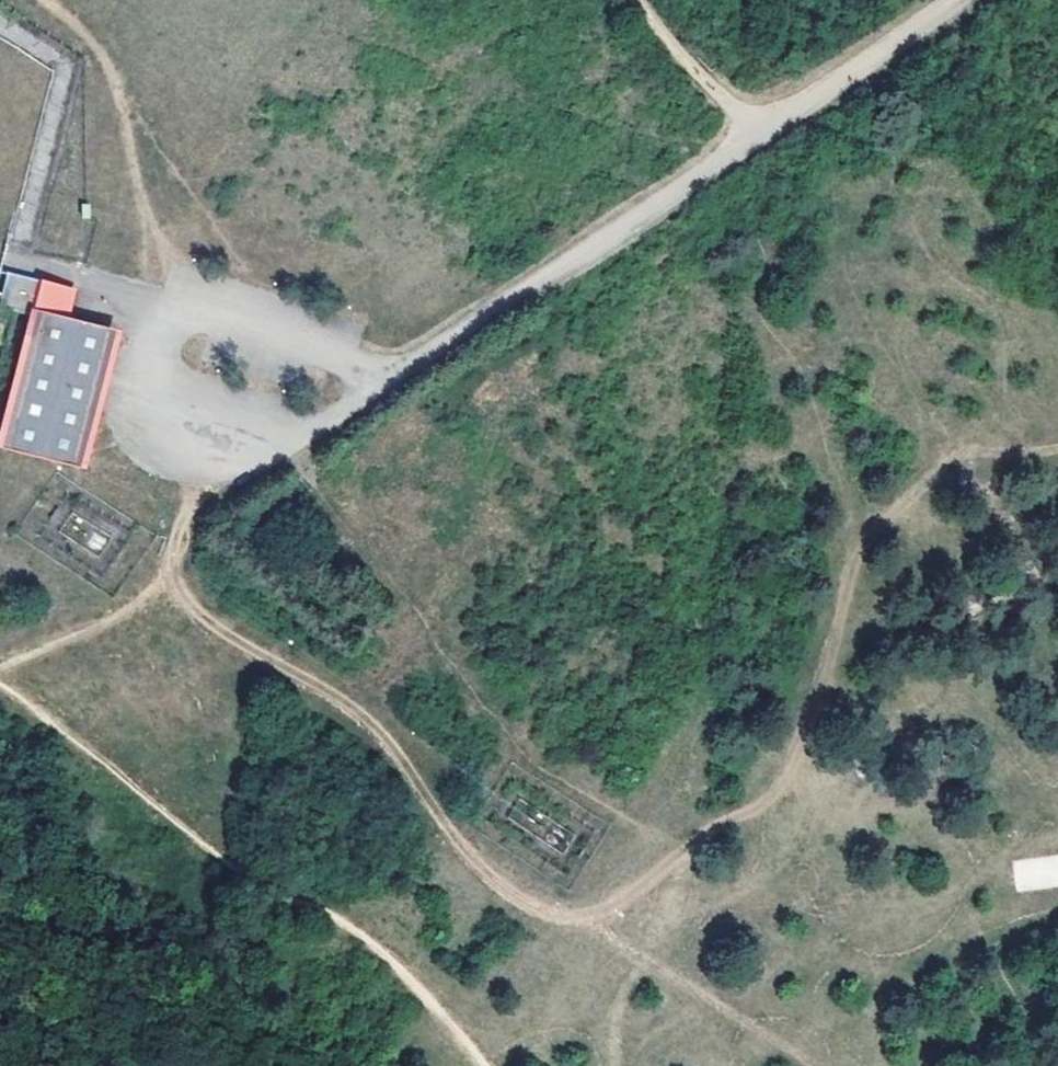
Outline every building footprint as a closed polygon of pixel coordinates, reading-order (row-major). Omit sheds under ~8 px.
[(38,279),(30,311),(69,321),(77,289),(73,287),(38,279)] [(0,431),(0,450),(80,471),(115,332),(69,321),(30,311),(0,431)]
